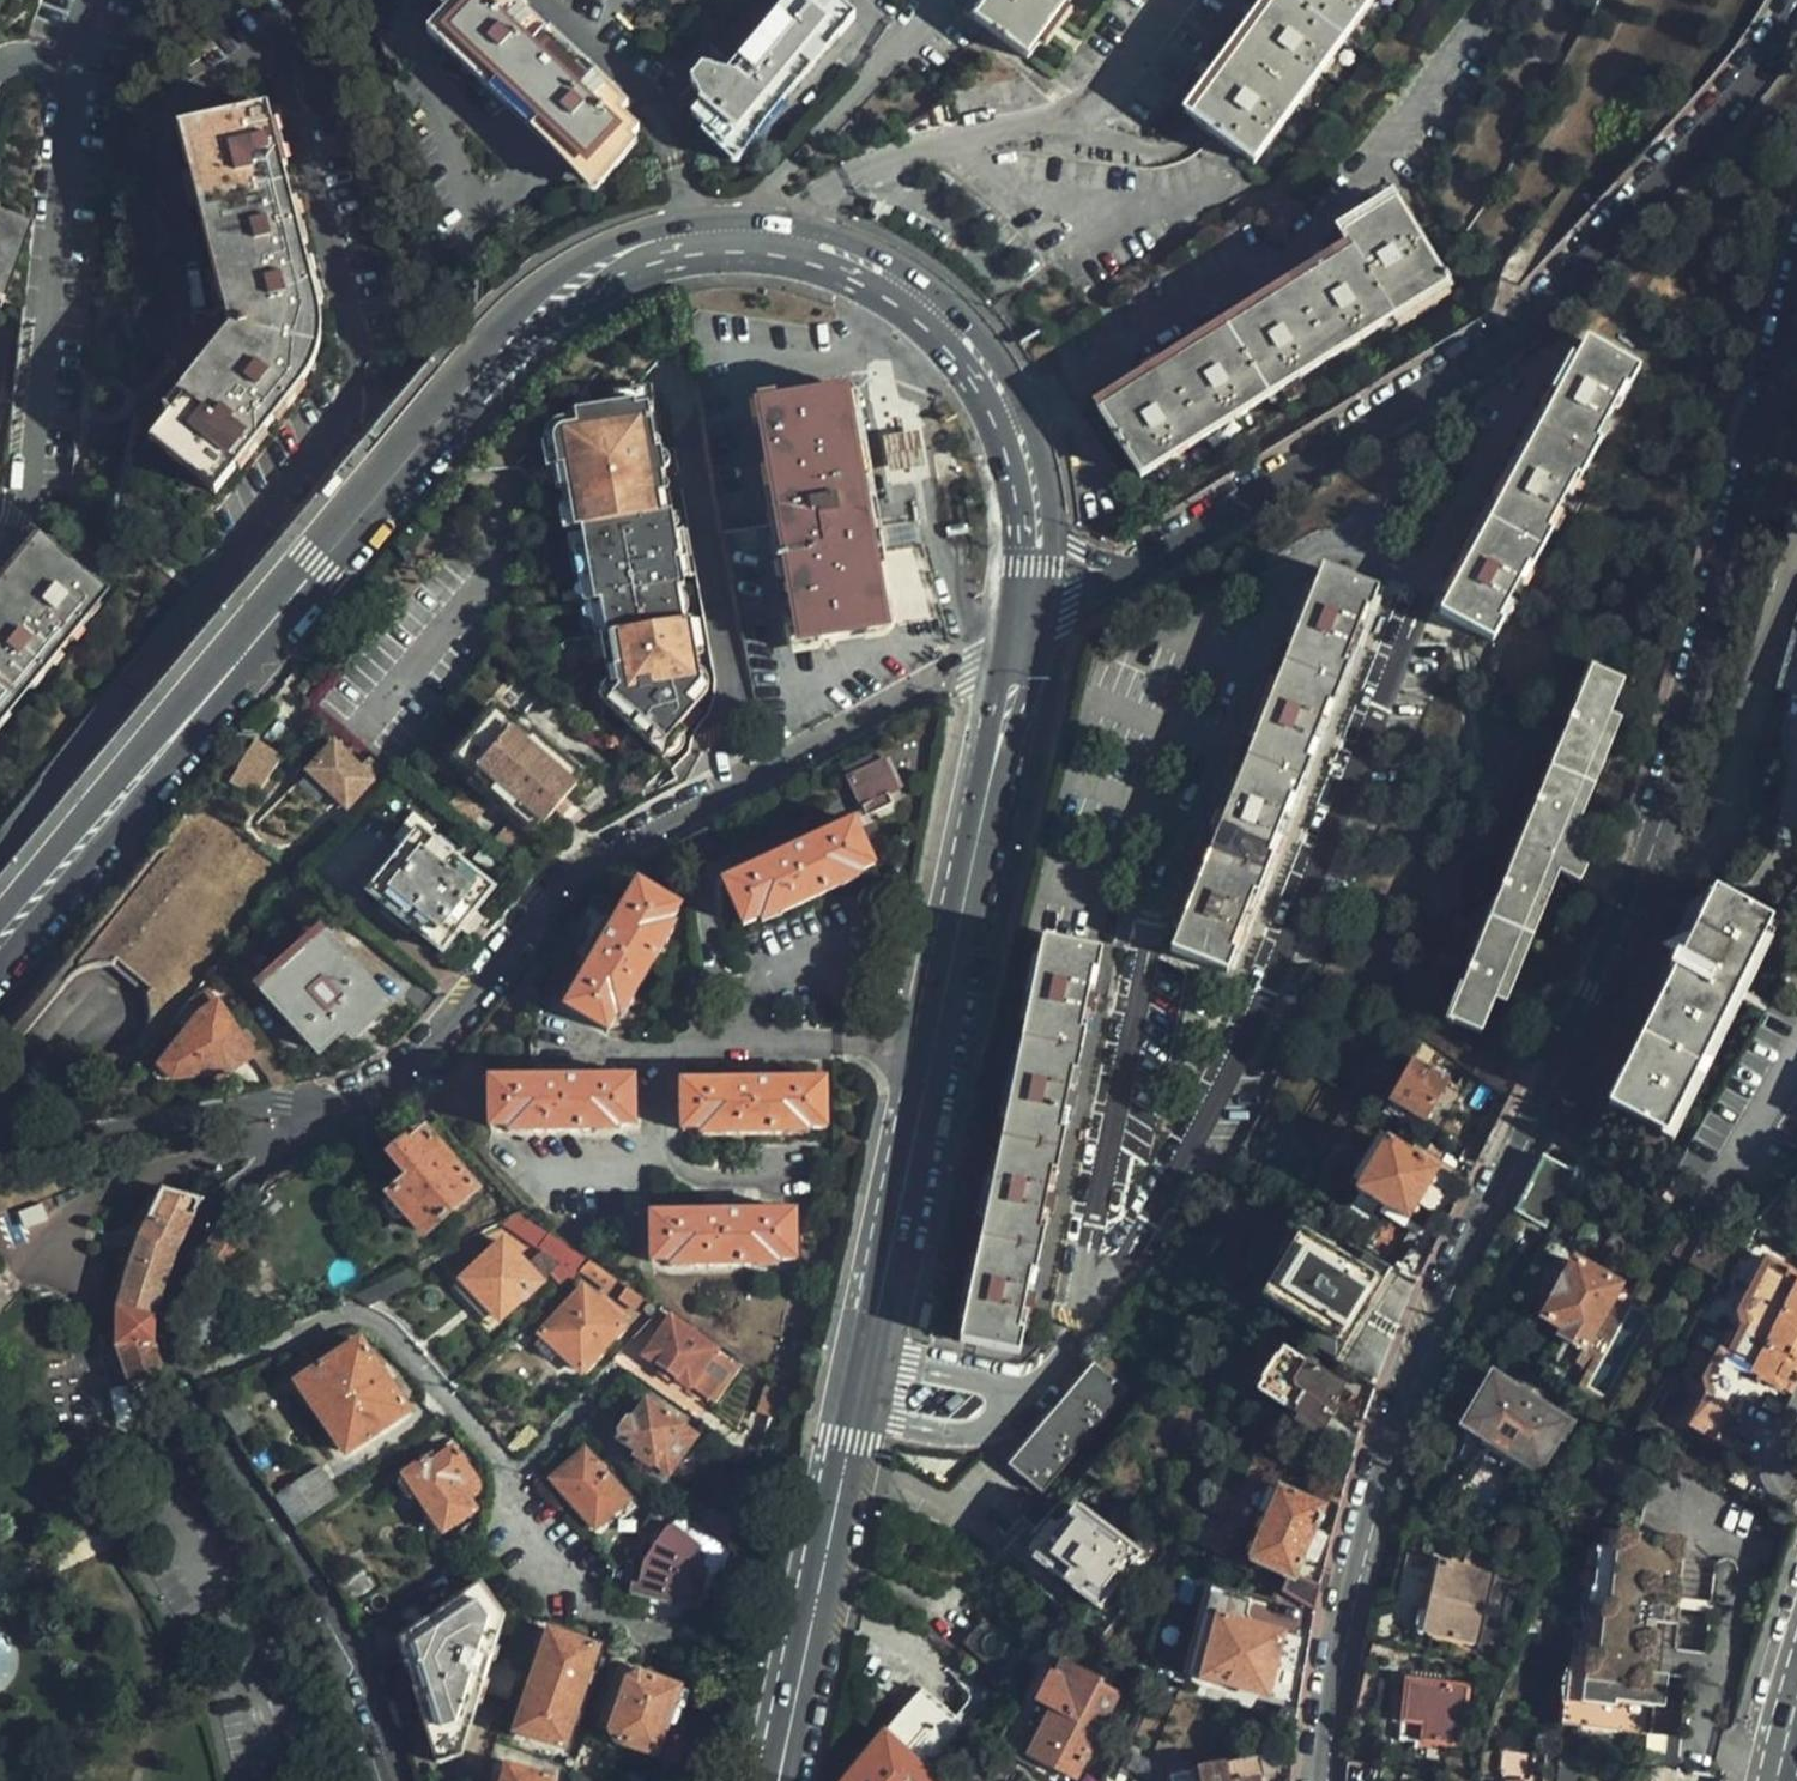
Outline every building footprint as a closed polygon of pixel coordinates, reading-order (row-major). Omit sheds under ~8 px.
[(509,6),(505,8),(496,0),(464,0),(431,38),(450,54),(456,47),(471,62),(469,64),(483,79),(487,75),(501,90),(498,93),(594,181),(639,131),(615,108),(617,104),(509,6)] [(833,33),(841,38),(854,20),(831,0),(799,0),(698,120),(736,151),(833,33)] [(1074,0),(972,0),(962,14),(1028,62),(1074,0)] [(1380,0),(1279,0),(1191,119),(1256,167),(1380,0)] [(330,366),(329,359),(329,356),(263,125),(186,147),(243,347),(153,452),(217,506),(322,381),(326,378),(330,366)] [(1143,479),(1448,291),(1395,206),(1340,238),(1350,258),(1101,415),(1143,479)] [(26,225),(0,216),(0,298),(26,225)] [(1523,593),(1563,520),(1558,517),(1567,499),(1572,502),(1611,430),(1606,427),(1616,411),(1621,414),(1640,377),(1587,347),(1440,619),(1492,648),(1512,611),(1507,608),(1518,590),(1523,593)] [(650,408),(652,419),(656,417),(655,389),(617,396),(619,406),(637,402),(638,409),(650,408)] [(758,414),(799,648),(944,621),(921,547),(875,556),(846,398),(758,414)] [(657,452),(652,419),(650,408),(638,409),(637,402),(619,406),(574,413),(577,430),(562,433),(555,441),(555,445),(558,469),(564,469),(575,532),(582,531),(596,606),(604,604),(611,639),(616,639),(621,670),(617,670),(621,691),(604,706),(659,763),(707,718),(688,697),(700,685),(695,657),(703,656),(698,625),(684,627),(678,591),(686,590),(685,579),(676,534),(673,515),(669,516),(661,517),(658,500),(665,499),(662,478),(668,477),(664,451),(657,452)] [(669,516),(665,499),(658,500),(661,517),(669,516)] [(676,534),(685,579),(691,578),(684,533),(676,534)] [(100,599),(37,545),(0,589),(0,717),(100,599)] [(1227,977),(1377,597),(1320,574),(1171,955),(1227,977)] [(1543,897),(1553,873),(1558,875),(1565,856),(1561,854),(1570,833),(1576,834),(1582,819),(1578,816),(1606,745),(1611,747),(1617,735),(1612,732),(1615,725),(1609,722),(1623,688),(1593,676),(1522,852),(1451,1024),(1480,1035),(1494,1000),(1501,1003),(1505,994),(1509,996),(1514,985),(1510,982),(1537,912),(1542,915),(1548,899),(1543,897)] [(555,810),(557,811),(568,799),(565,797),(576,785),(571,782),(583,768),(525,716),(517,725),(500,709),(453,761),(473,780),(470,783),(528,835),(540,821),(543,824),(555,810)] [(258,737),(260,739),(281,757),(283,759),(295,746),(269,724),(258,737)] [(281,757),(260,739),(239,765),(240,767),(232,777),(251,793),(281,757)] [(371,784),(333,747),(305,773),(345,811),(371,784)] [(896,797),(883,767),(845,783),(859,813),(869,811),(873,818),(891,810),(888,802),(896,797)] [(568,799),(557,811),(559,813),(570,801),(568,799)] [(412,857),(427,837),(408,822),(392,843),(412,857)] [(761,927),(859,881),(856,875),(873,868),(852,826),(722,887),(742,929),(758,921),(761,927)] [(494,890),(427,837),(412,857),(375,904),(441,955),(494,890)] [(621,1021),(677,928),(672,925),(682,908),(637,885),(565,1009),(606,1033),(617,1018),(621,1021)] [(1669,1138),(1771,920),(1713,892),(1610,1111),(1669,1138)] [(353,1041),(388,1006),(346,964),(343,965),(320,942),(264,992),(288,1018),(285,1020),(319,1055),(343,1031),(353,1041)] [(1019,1358),(1104,954),(1043,943),(957,1345),(1019,1358)] [(250,1058),(216,1007),(202,1014),(153,1077),(156,1084),(234,1070),(250,1058)] [(1435,1105),(1446,1085),(1412,1062),(1389,1102),(1424,1124),(1435,1105)] [(633,1126),(633,1080),(487,1081),(488,1129),(508,1129),(507,1134),(616,1132),(617,1126),(633,1126)] [(826,1129),(826,1082),(682,1085),(682,1131),(700,1132),(700,1137),(808,1135),(808,1129),(826,1129)] [(391,1195),(425,1234),(472,1190),(422,1135),(407,1146),(404,1143),(390,1155),(409,1176),(391,1195)] [(1421,1203),(1435,1176),(1384,1147),(1356,1196),(1409,1227),(1421,1203)] [(1573,1176),(1541,1157),(1511,1212),(1545,1228),(1573,1176)] [(130,1387),(166,1378),(161,1366),(156,1347),(155,1327),(155,1319),(158,1297),(163,1282),(176,1249),(191,1221),(202,1204),(162,1194),(141,1228),(116,1309),(114,1350),(130,1387)] [(589,1259),(519,1210),(504,1220),(530,1243),(534,1239),(576,1272),(589,1259)] [(795,1261),(794,1215),(652,1216),(651,1265),(669,1264),(668,1270),(778,1268),(779,1261),(795,1261)] [(1309,1348),(1336,1364),(1364,1317),(1391,1271),(1364,1254),(1358,1267),(1311,1240),(1275,1306),(1317,1333),(1309,1348)] [(502,1245),(463,1283),(497,1321),(522,1297),(525,1300),(539,1283),(502,1245)] [(1796,1347),(1796,1276),(1755,1256),(1675,1422),(1757,1464),(1796,1379),(1796,1358),(1793,1356),(1796,1347)] [(1591,1341),(1621,1286),(1574,1260),(1546,1318),(1591,1341)] [(370,1295),(382,1298),(422,1280),(415,1265),(364,1289),(368,1295),(370,1295)] [(497,1321),(463,1283),(454,1291),(489,1329),(497,1321)] [(580,1374),(620,1326),(581,1290),(540,1336),(580,1374)] [(689,1388),(716,1350),(672,1319),(645,1353),(689,1388)] [(406,1413),(358,1345),(297,1386),(347,1455),(406,1413)] [(1330,1409),(1341,1390),(1282,1351),(1257,1391),(1299,1420),(1296,1425),(1321,1439),(1329,1427),(1337,1414),(1330,1409)] [(1042,1496),(1128,1395),(1090,1367),(1009,1466),(1042,1496)] [(1573,1444),(1583,1426),(1491,1377),(1464,1428),(1549,1473),(1567,1441),(1573,1444)] [(682,1443),(641,1405),(609,1432),(651,1472),(682,1443)] [(474,1513),(455,1481),(467,1472),(447,1443),(401,1476),(440,1537),(474,1513)] [(626,1500),(584,1454),(552,1484),(594,1530),(626,1500)] [(294,1523),(342,1497),(325,1466),(277,1492),(294,1523)] [(1314,1612),(1319,1587),(1299,1577),(1304,1560),(1315,1563),(1322,1543),(1313,1538),(1318,1523),(1323,1509),(1277,1490),(1249,1558),(1254,1564),(1286,1579),(1281,1593),(1314,1612)] [(1102,1608),(1139,1555),(1076,1511),(1036,1560),(1102,1608)] [(696,1598),(707,1557),(668,1529),(652,1545),(645,1560),(639,1587),(696,1598)] [(1600,1585),(1606,1530),(1599,1529),(1598,1543),(1588,1542),(1577,1647),(1593,1649),(1596,1618),(1587,1617),(1590,1584),(1600,1585)] [(1682,1539),(1606,1530),(1600,1585),(1590,1584),(1587,1617),(1596,1618),(1593,1649),(1577,1647),(1574,1647),(1573,1651),(1570,1686),(1575,1686),(1571,1725),(1618,1730),(1620,1715),(1650,1719),(1652,1703),(1664,1705),(1668,1673),(1671,1648),(1674,1649),(1679,1606),(1675,1605),(1676,1598),(1682,1539)] [(1475,1642),(1488,1573),(1471,1570),(1471,1566),(1405,1554),(1394,1608),(1432,1615),(1429,1635),(1475,1642)] [(378,1592),(362,1568),(337,1585),(352,1609),(378,1592)] [(463,1752),(502,1616),(481,1586),(395,1648),(434,1761),(463,1752)] [(1277,1668),(1286,1634),(1246,1625),(1250,1603),(1210,1593),(1189,1679),(1269,1699),(1277,1668)] [(1708,1601),(1676,1598),(1675,1605),(1679,1606),(1708,1609),(1708,1601)] [(564,1746),(596,1651),(547,1635),(517,1729),(564,1746)] [(1671,1648),(1668,1673),(1689,1677),(1702,1654),(1674,1649),(1671,1648)] [(1570,1686),(1573,1651),(1568,1650),(1562,1701),(1560,1701),(1558,1723),(1571,1725),(1575,1686),(1570,1686)] [(1079,1779),(1118,1695),(1102,1686),(1104,1682),(1062,1664),(1057,1676),(1050,1673),(1037,1704),(1052,1711),(1029,1756),(1079,1779)] [(658,1755),(679,1689),(641,1676),(628,1681),(611,1733),(618,1743),(658,1755)] [(1462,1750),(1467,1689),(1405,1681),(1402,1725),(1420,1728),(1420,1744),(1462,1750)] [(1620,1715),(1618,1730),(1648,1733),(1650,1719),(1620,1715)] [(1679,1761),(1679,1733),(1649,1733),(1650,1762),(1679,1761)] [(884,1735),(846,1774),(841,1780),(936,1780),(884,1735)] [(1514,1772),(1514,1753),(1486,1750),(1484,1772),(1500,1775),(1501,1771),(1514,1772)] [(1260,1762),(1194,1773),(1193,1774),(1171,1777),(1171,1780),(1265,1780),(1260,1762)] [(509,1770),(506,1780),(545,1780),(509,1770)] [(1683,1774),(1648,1771),(1646,1780),(1682,1780),(1683,1774)] [(1139,1777),(1108,1772),(1107,1780),(1139,1780),(1139,1777)]
